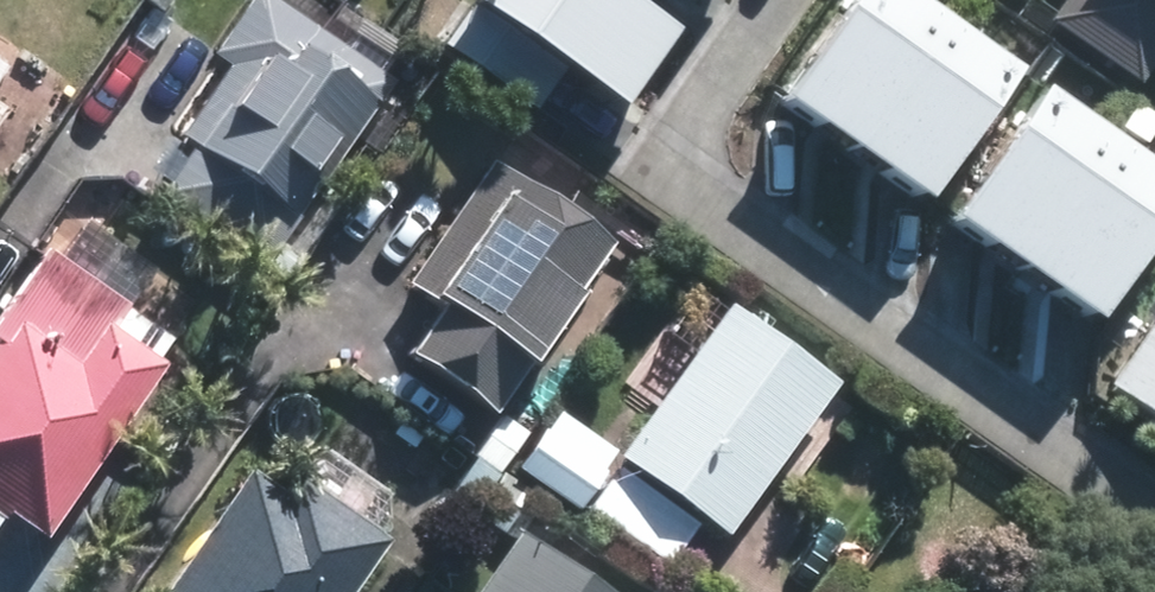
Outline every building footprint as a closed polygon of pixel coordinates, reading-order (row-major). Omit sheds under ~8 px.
[(388,70),(288,0),(237,0),(206,44),(222,55),(174,122),(188,131),(151,183),(256,257),(276,229),(388,70)] [(466,0),(618,106),(673,31),(629,0),(466,0)] [(925,201),(1016,70),(914,0),(848,0),(779,101),(925,201)] [(1045,10),(1136,71),(1154,43),(1154,0),(1051,0),(1045,10)] [(1093,323),(1154,236),(1154,169),(1041,88),(947,221),(1093,323)] [(486,164),(401,287),(436,312),(404,359),(487,419),(608,249),(486,164)] [(161,371),(152,365),(168,341),(42,253),(0,313),(0,519),(2,517),(39,544),(161,371)] [(729,538),(839,386),(728,307),(618,457),(625,463),(593,508),(671,564),(703,519),(729,538)] [(1154,420),(1154,321),(1152,325),(1149,323),(1105,384),(1154,420)] [(558,411),(518,469),(578,509),(617,451),(558,411)] [(524,430),(502,415),(473,455),(495,471),(524,430)] [(243,459),(151,591),(339,591),(382,528),(290,465),(277,484),(243,459)] [(470,591),(598,591),(513,532),(470,591)]
